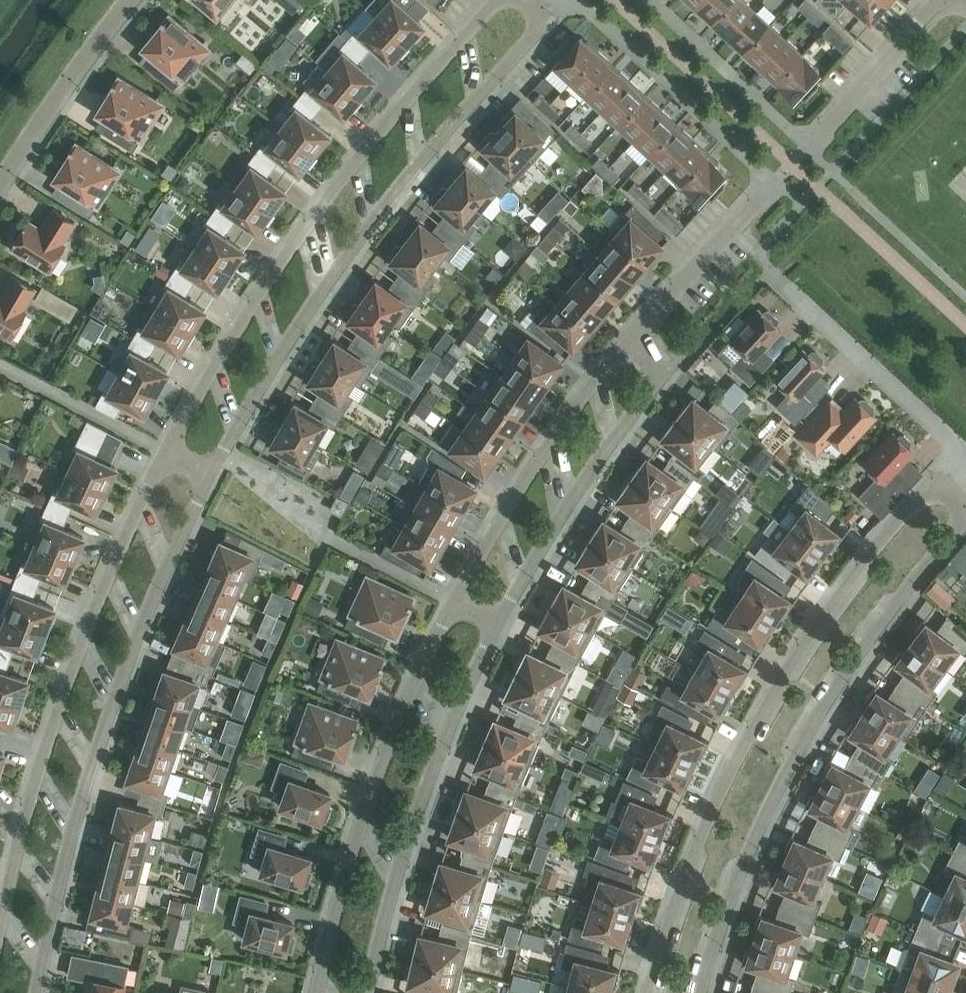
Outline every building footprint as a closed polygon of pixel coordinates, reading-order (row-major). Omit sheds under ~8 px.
[(216,15),(229,0),(198,0),(216,15)] [(280,4),(291,13),(302,0),(301,0),(283,0),(280,4)] [(408,45),(417,34),(416,33),(423,25),(417,20),(428,7),(421,0),(389,0),(375,15),(408,45)] [(704,0),(686,0),(695,9),(704,0)] [(733,0),(704,0),(695,9),(705,18),(706,16),(713,22),(733,0)] [(754,9),(745,0),(733,0),(713,22),(719,28),(717,29),(727,38),(754,9)] [(814,8),(806,0),(802,0),(797,6),(807,15),(814,8)] [(881,0),(815,0),(835,18),(849,1),(871,20),(880,10),(879,9),(885,3),(881,0)] [(807,15),(818,25),(825,17),(814,8),(807,15)] [(744,51),(770,23),(754,9),(727,38),(737,47),(738,46),(744,51)] [(373,46),(390,61),(396,54),(398,55),(408,45),(375,15),(360,32),(356,29),(347,39),(365,55),(373,46)] [(207,48),(169,16),(153,34),(151,32),(150,33),(152,35),(143,47),(147,50),(138,61),(172,90),(207,48)] [(759,68),(786,38),(770,23),(744,51),(751,57),(749,59),(759,68)] [(821,32),(844,53),(853,44),(830,23),(821,32)] [(296,24),(287,35),(297,43),(306,33),(296,24)] [(571,80),(598,50),(588,42),(587,43),(580,36),(572,45),(567,40),(569,38),(568,37),(553,52),(555,54),(557,51),(562,56),(554,64),(571,80)] [(776,81),(802,53),(786,38),(759,68),(768,76),(770,75),(776,81)] [(365,55),(347,39),(338,49),(342,53),(327,70),(360,98),(370,87),(368,86),(375,78),(357,64),(365,55)] [(598,50),(571,80),(586,95),(612,67),(606,61),(607,59),(598,50)] [(240,60),(254,72),(262,63),(248,51),(240,60)] [(802,53),(776,81),(793,96),(799,89),(804,94),(805,96),(818,82),(817,80),(816,81),(811,76),(819,68),(802,53)] [(276,67),(267,59),(264,62),(262,65),(271,73),(276,67)] [(612,67),(586,95),(602,109),(630,80),(620,71),(619,72),(612,67)] [(325,101),(343,116),(349,108),(351,110),(360,98),(327,70),(312,88),(308,85),(299,95),(318,110),(325,101)] [(97,112),(102,115),(95,127),(133,150),(161,104),(118,78),(106,98),(103,97),(103,98),(105,99),(97,112)] [(630,80),(602,109),(618,124),(644,96),(638,90),(639,89),(630,80)] [(542,110),(549,103),(539,93),(532,101),(542,110)] [(295,109),(281,127),(315,154),(324,143),(322,142),(329,134),(310,120),(318,110),(299,95),(291,106),(295,109)] [(644,96),(618,124),(634,139),(661,109),(652,100),(650,102),(644,96)] [(549,103),(542,110),(553,120),(560,112),(549,103)] [(498,129),(532,160),(557,132),(538,115),(529,124),(512,108),(512,107),(501,118),(500,121),(500,123),(502,125),(498,129)] [(661,109),(634,139),(650,153),(676,125),(669,119),(671,118),(661,109)] [(574,140),(581,132),(571,123),(564,130),(574,140)] [(676,125),(650,153),(666,168),(693,139),(683,130),(682,131),(676,125)] [(280,158),(298,172),(305,164),(306,166),(315,154),(281,127),(266,146),(262,142),(254,153),(273,168),(280,158)] [(489,169),(508,186),(515,178),(532,160),(498,129),(495,132),(493,131),(490,131),(488,133),(477,144),(478,145),(479,144),(496,160),(489,169)] [(581,132),(574,140),(584,149),(591,142),(581,132)] [(693,139),(666,168),(681,183),(707,155),(701,149),(702,147),(693,139)] [(118,171),(76,144),(63,164),(60,163),(60,164),(62,165),(54,178),(59,181),(51,192),(89,216),(118,171)] [(237,186),(272,212),(280,200),(279,199),(285,191),(266,177),(273,168),(254,153),(246,164),(250,167),(237,186)] [(711,197),(724,183),(723,181),(723,182),(718,178),(724,170),(707,155),(681,183),(698,198),(706,190),(711,195),(710,195),(711,197)] [(602,173),(609,166),(598,156),(591,164),(602,173)] [(450,184),(479,208),(494,190),(500,195),(508,186),(489,169),(481,178),(463,162),(463,161),(453,173),(451,176),(452,178),(453,180),(450,184)] [(168,162),(161,174),(171,180),(178,169),(168,162)] [(619,175),(609,166),(602,173),(612,183),(619,175)] [(603,177),(596,171),(581,187),(589,194),(589,193),(603,193),(602,179),(603,177)] [(189,179),(182,175),(174,185),(186,193),(190,188),(189,179)] [(627,189),(637,198),(644,191),(634,181),(627,189)] [(479,208),(450,184),(447,188),(445,187),(442,187),(440,188),(430,200),(431,201),(431,200),(449,216),(442,225),(462,241),(469,232),(485,213),(479,208)] [(237,217),(256,230),(262,222),(264,223),(272,212),(237,186),(223,205),(219,202),(211,213),(230,227),(237,217)] [(644,191),(637,198),(648,208),(655,200),(644,191)] [(570,197),(561,206),(571,215),(579,205),(570,197)] [(651,220),(633,202),(608,230),(615,236),(646,263),(661,245),(643,230),(651,220)] [(554,213),(544,204),(537,212),(547,221),(554,213)] [(676,234),(685,225),(662,204),(653,213),(676,234)] [(15,240),(10,247),(15,250),(14,252),(23,258),(24,256),(48,271),(65,245),(62,242),(75,221),(53,208),(44,222),(46,223),(42,230),(27,220),(23,227),(18,227),(12,236),(15,240)] [(243,249),(224,236),(230,227),(211,213),(203,224),(208,227),(195,247),(231,271),(239,259),(238,258),(243,249)] [(416,218),(406,230),(405,233),(406,235),(407,237),(404,241),(434,264),(442,253),(449,258),(453,252),(462,241),(442,225),(435,234),(416,219),(417,218),(416,218)] [(555,242),(563,233),(553,225),(545,234),(555,242)] [(127,229),(120,240),(128,245),(135,234),(127,229)] [(537,244),(546,252),(555,242),(545,234),(537,244)] [(600,252),(631,279),(646,263),(615,236),(600,252)] [(134,249),(145,256),(152,246),(140,239),(134,249)] [(398,282),(419,297),(423,292),(432,279),(426,275),(434,264),(404,241),(401,245),(399,244),(397,244),(395,246),(385,258),(386,259),(386,258),(405,273),(398,282)] [(197,277),(216,290),(222,282),(223,283),(231,271),(195,247),(182,266),(178,263),(170,274),(190,287),(197,277)] [(631,279),(600,252),(586,269),(617,296),(631,279)] [(525,259),(517,268),(526,276),(535,267),(525,259)] [(167,279),(170,274),(157,266),(154,271),(167,279)] [(493,266),(485,275),(495,284),(503,274),(493,266)] [(617,296),(586,269),(571,286),(602,313),(617,296)] [(204,309),(184,297),(190,287),(170,274),(163,286),(168,289),(156,309),(193,331),(200,319),(199,318),(204,309)] [(11,339),(26,311),(23,309),(35,288),(13,275),(4,290),(6,291),(2,297),(0,296),(0,332),(11,339)] [(361,300),(392,322),(398,326),(419,297),(398,282),(391,291),(372,278),(372,277),(372,276),(362,289),(362,292),(362,294),(364,296),(361,300)] [(58,295),(42,286),(33,301),(49,310),(58,295)] [(602,313),(571,286),(556,303),(588,330),(602,313)] [(588,330),(556,303),(550,298),(526,326),(546,341),(555,332),(573,347),(577,342),(588,330)] [(384,333),(392,322),(361,300),(358,304),(356,303),(353,303),(352,305),(342,318),(343,319),(344,318),(363,332),(357,341),(378,356),(384,346),(391,337),(384,333)] [(51,321),(57,325),(70,306),(64,301),(51,321)] [(763,312),(758,307),(729,339),(744,352),(731,366),(749,383),(772,358),(762,348),(780,328),(776,324),(778,319),(767,309),(763,312)] [(159,339),(179,351),(184,343),(185,344),(193,331),(156,309),(144,329),(139,326),(132,337),(153,350),(159,339)] [(482,334),(489,324),(479,316),(471,327),(482,334)] [(475,345),(482,334),(471,327),(464,337),(475,345)] [(167,371),(147,360),(153,350),(132,337),(125,349),(130,352),(119,372),(157,393),(164,381),(162,380),(167,371)] [(357,341),(350,351),(330,338),(331,337),(330,337),(321,350),(321,352),(321,355),(323,357),(320,361),(352,381),(359,385),(378,356),(357,341)] [(548,381),(561,362),(528,338),(514,357),(548,381)] [(432,349),(442,356),(448,348),(438,340),(432,349)] [(434,366),(441,356),(430,349),(424,358),(412,376),(422,383),(434,366)] [(440,359),(451,367),(458,356),(448,349),(440,359)] [(808,354),(803,349),(775,378),(787,390),(787,394),(777,405),(795,421),(817,398),(806,388),(824,369),(819,364),(821,361),(821,356),(815,351),(811,351),(808,354)] [(548,381),(514,357),(501,375),(535,399),(548,381)] [(440,359),(433,370),(443,377),(451,367),(440,359)] [(702,360),(690,372),(705,386),(717,374),(702,360)] [(320,361),(318,365),(315,364),(313,365),(311,366),(303,380),(304,379),(324,392),(318,402),(340,416),(352,397),(345,392),(352,381),(320,361)] [(116,417),(123,403),(143,414),(148,405),(150,406),(157,393),(119,372),(108,393),(103,390),(99,397),(94,405),(116,417)] [(535,399),(501,375),(489,393),(522,417),(535,399)] [(411,377),(403,390),(414,397),(422,384),(411,377)] [(421,400),(431,407),(438,396),(428,389),(421,400)] [(91,393),(87,402),(94,406),(94,405),(99,397),(92,394),(91,393)] [(522,417),(489,393),(476,411),(510,435),(522,417)] [(872,413),(873,412),(873,406),(864,399),(858,399),(857,400),(855,397),(842,410),(839,410),(830,401),(798,436),(816,453),(831,436),(844,449),(875,416),(872,413)] [(282,423),(315,442),(326,422),(333,426),(340,416),(318,402),(312,412),(291,400),(291,399),(283,413),(282,415),(283,417),(285,419),(282,423)] [(676,417),(715,449),(738,420),(720,403),(711,414),(692,399),(686,407),(684,406),(676,417)] [(424,417),(431,407),(421,400),(413,410),(424,417)] [(739,420),(751,407),(743,400),(731,412),(739,420)] [(510,435),(476,411),(463,430),(497,453),(510,435)] [(72,414),(68,422),(82,429),(86,421),(72,414)] [(715,449),(676,417),(667,428),(669,429),(662,438),(676,448),(668,459),(673,463),(693,477),(697,480),(704,471),(701,468),(715,449)] [(68,472),(107,490),(113,477),(111,477),(116,467),(108,464),(114,451),(101,445),(108,431),(87,420),(86,421),(82,429),(73,448),(78,451),(68,472)] [(280,466),(303,478),(322,446),(315,442),(282,423),(280,428),(277,427),(275,427),(273,429),(265,443),(266,443),(287,455),(280,466)] [(450,448),(484,472),(497,453),(463,430),(450,448)] [(897,436),(892,432),(864,463),(877,475),(858,496),(881,517),(912,484),(896,469),(913,451),(908,447),(910,445),(910,439),(903,434),(898,434),(897,436)] [(781,445),(774,453),(783,461),(790,453),(781,445)] [(764,447),(757,455),(766,463),(773,454),(764,447)] [(420,483),(427,487),(463,507),(474,488),(453,476),(460,465),(438,451),(420,483)] [(360,454),(355,463),(368,472),(374,463),(360,454)] [(673,463),(666,473),(646,459),(640,467),(638,466),(630,478),(672,507),(693,477),(673,463)] [(23,465),(15,461),(8,474),(16,479),(23,465)] [(382,461),(375,472),(386,479),(387,478),(393,468),(382,461)] [(74,502),(95,512),(99,503),(101,504),(107,490),(68,472),(58,493),(53,490),(46,505),(68,515),(74,502)] [(375,472),(371,480),(382,487),(387,479),(386,479),(375,472)] [(637,513),(630,523),(651,537),(672,507),(630,478),(622,489),(624,490),(618,499),(637,513)] [(345,484),(339,494),(349,501),(355,490),(345,484)] [(321,485),(316,500),(327,504),(332,489),(321,485)] [(799,515),(789,529),(822,554),(827,547),(831,550),(842,535),(820,518),(830,505),(808,485),(790,508),(799,515)] [(370,492),(359,486),(353,497),(364,503),(370,492)] [(463,507),(427,487),(416,506),(452,527),(463,507)] [(326,509),(337,515),(344,502),(333,496),(326,509)] [(83,537),(62,528),(68,515),(46,505),(39,520),(44,522),(35,543),(75,560),(81,547),(79,546),(83,537)] [(452,527),(416,506),(405,525),(441,546),(452,527)] [(851,509),(844,515),(851,522),(858,516),(851,509)] [(725,519),(718,529),(727,536),(735,527),(725,519)] [(595,529),(588,540),(631,568),(651,537),(630,523),(623,534),(603,521),(597,530),(595,529)] [(441,546),(405,525),(393,545),(387,541),(379,554),(402,565),(408,554),(429,566),(433,560),(441,546)] [(701,528),(694,538),(703,545),(710,535),(701,528)] [(786,561),(809,579),(820,564),(816,561),(822,554),(789,529),(778,542),(769,534),(754,554),(779,571),(786,561)] [(718,531),(712,539),(726,550),(733,542),(718,531)] [(210,562),(243,576),(252,556),(260,559),(264,549),(240,536),(235,547),(220,541),(210,562)] [(590,586),(612,599),(631,568),(588,540),(580,552),(582,554),(577,562),(597,575),(590,586)] [(965,541),(950,559),(965,574),(965,541)] [(43,573),(64,582),(68,573),(70,574),(75,560),(35,543),(26,564),(21,562),(15,577),(37,586),(43,573)] [(739,598),(774,621),(779,613),(783,616),(793,601),(769,585),(776,574),(752,557),(738,577),(748,584),(739,598)] [(198,582),(201,584),(201,583),(234,597),(243,576),(210,562),(207,569),(204,568),(198,582)] [(375,574),(373,579),(367,576),(344,625),(385,644),(390,646),(402,620),(404,621),(405,620),(402,619),(412,597),(374,580),(376,575),(375,574)] [(53,608),(32,600),(37,586),(15,577),(1,614),(6,616),(47,631),(52,618),(50,617),(53,608)] [(292,579),(286,593),(297,598),(303,583),(292,579)] [(201,583),(201,584),(198,590),(195,589),(189,602),(224,618),(234,597),(201,583)] [(932,584),(926,590),(935,599),(941,592),(932,584)] [(556,594),(549,606),(594,631),(612,599),(590,586),(584,597),(563,585),(558,595),(556,594)] [(277,610),(285,614),(292,599),(283,595),(277,610)] [(309,595),(302,610),(313,615),(320,600),(309,595)] [(769,628),(774,621),(739,598),(730,612),(720,605),(706,625),(732,641),(739,630),(763,646),(773,631),(769,628)] [(224,618),(189,602),(183,616),(186,617),(183,625),(215,639),(224,618)] [(667,605),(661,615),(671,621),(678,611),(667,605)] [(560,640),(554,651),(576,663),(594,631),(549,606),(542,618),(544,619),(539,628),(560,640)] [(619,622),(628,626),(635,614),(626,609),(619,622)] [(943,667),(957,648),(965,654),(965,652),(965,632),(947,614),(946,615),(950,619),(939,633),(921,620),(914,630),(918,633),(911,643),(943,667)] [(36,654),(40,644),(42,645),(47,631),(6,616),(0,632),(0,656),(10,659),(15,646),(36,654)] [(267,631),(276,634),(283,620),(274,616),(267,631)] [(306,632),(311,620),(301,616),(296,627),(306,632)] [(184,664),(209,674),(212,676),(226,644),(215,639),(183,625),(182,627),(178,625),(172,639),(176,641),(173,646),(189,653),(184,664)] [(702,655),(694,670),(730,691),(735,683),(739,685),(748,669),(723,655),(730,644),(704,628),(692,650),(702,655)] [(345,636),(343,641),(337,639),(316,689),(363,708),(374,681),(376,682),(377,681),(374,680),(383,658),(344,642),(346,637),(345,636)] [(258,651),(267,655),(273,641),(265,637),(258,651)] [(900,686),(927,705),(937,691),(929,686),(943,667),(911,643),(903,653),(899,650),(892,660),(910,673),(900,686)] [(560,695),(576,663),(554,651),(548,662),(527,652),(522,661),(520,660),(514,673),(560,695)] [(5,673),(10,659),(0,656),(0,697),(21,704),(26,690),(24,689),(27,680),(5,673)] [(156,693),(190,704),(197,683),(205,685),(209,674),(184,664),(180,676),(164,670),(156,693)] [(646,673),(632,666),(625,681),(638,688),(646,673)] [(726,698),(730,691),(694,670),(686,685),(675,679),(671,686),(667,684),(659,697),(690,714),(696,703),(721,717),(730,701),(726,698)] [(522,718),(544,728),(560,695),(514,673),(508,686),(510,687),(505,696),(527,707),(522,718)] [(619,686),(606,679),(597,697),(610,703),(619,686)] [(637,690),(623,683),(615,697),(630,705),(637,690)] [(271,685),(267,697),(280,701),(284,689),(271,685)] [(917,719),(927,705),(900,686),(891,701),(872,689),(865,699),(869,702),(863,712),(897,734),(909,714),(917,719)] [(145,714),(148,715),(149,714),(183,725),(190,704),(156,693),(154,700),(151,699),(145,714)] [(11,726),(15,717),(16,718),(21,704),(0,697),(0,723),(11,726)] [(316,705),(310,703),(292,754),(339,770),(348,743),(351,744),(352,743),(349,742),(357,720),(317,706),(319,700),(318,700),(316,705)] [(654,745),(692,763),(696,756),(700,758),(708,741),(682,729),(688,717),(662,703),(651,725),(662,730),(654,745)] [(234,704),(230,713),(245,719),(248,709),(234,704)] [(855,757),(883,773),(892,759),(884,754),(897,734),(863,712),(856,723),(852,720),(845,731),(864,742),(855,757)] [(149,714),(148,715),(146,722),(143,720),(138,735),(175,747),(183,725),(149,714)] [(224,726),(240,732),(243,724),(227,718),(224,726)] [(530,762),(544,728),(522,718),(516,730),(494,720),(490,730),(488,729),(483,742),(530,762)] [(175,747),(138,735),(133,749),(137,750),(134,757),(168,768),(175,747)] [(227,741),(221,756),(230,759),(236,744),(227,741)] [(492,787),(515,796),(530,762),(483,742),(477,755),(479,756),(475,766),(497,775),(492,787)] [(254,749),(244,745),(239,759),(248,762),(251,759),(254,749)] [(688,771),(692,763),(654,745),(647,760),(636,755),(626,777),(653,789),(659,778),(684,790),(693,774),(688,771)] [(126,780),(142,785),(139,796),(164,804),(168,793),(160,790),(168,768),(134,757),(126,780)] [(876,788),(883,773),(855,757),(847,771),(828,761),(822,772),(826,774),(821,785),(856,804),(867,783),(876,788)] [(583,760),(579,770),(590,775),(595,765),(583,760)] [(214,775),(214,778),(223,781),(228,766),(219,763),(214,775)] [(281,763),(273,785),(286,790),(280,806),(320,820),(321,818),(325,820),(330,807),(325,805),(330,793),(301,783),(305,771),(281,763)] [(565,766),(561,776),(573,781),(577,771),(565,766)] [(944,771),(936,783),(947,790),(954,778),(944,771)] [(613,820),(620,823),(659,839),(662,831),(666,832),(673,815),(647,805),(652,793),(624,781),(615,803),(619,805),(613,820)] [(918,781),(913,788),(925,796),(930,789),(918,781)] [(824,815),(816,830),(846,844),(854,829),(845,825),(856,804),(821,785),(815,796),(810,794),(805,805),(824,815)] [(496,828),(495,829),(503,831),(515,796),(492,787),(488,799),(465,791),(462,801),(460,800),(455,813),(496,828)] [(162,816),(164,804),(139,796),(136,808),(119,804),(113,827),(148,835),(153,814),(162,816)] [(175,810),(166,808),(164,817),(173,819),(175,810)] [(463,856),(467,857),(491,865),(503,831),(495,829),(496,828),(455,813),(450,826),(452,827),(449,837),(466,843),(462,855),(463,856)] [(655,847),(659,839),(620,823),(614,839),(603,834),(594,857),(622,867),(627,855),(653,866),(660,849),(655,847)] [(108,849),(142,858),(148,835),(113,827),(111,834),(108,833),(104,849),(107,850),(108,849)] [(260,829),(253,852),(265,856),(260,872),(301,884),(301,883),(306,884),(310,871),(306,869),(309,857),(280,848),(284,836),(260,829)] [(784,861),(821,877),(830,856),(839,860),(846,844),(816,830),(810,845),(789,837),(784,848),(789,850),(784,861)] [(203,847),(207,834),(198,832),(194,844),(203,847)] [(962,833),(952,852),(965,859),(965,836),(962,833)] [(537,844),(534,852),(546,856),(549,848),(537,844)] [(193,848),(189,863),(199,866),(203,850),(193,848)] [(102,856),(99,870),(136,880),(142,858),(108,849),(107,850),(106,856),(102,856)] [(952,852),(943,870),(953,875),(944,895),(965,905),(965,859),(952,852)] [(431,885),(480,900),(491,865),(467,857),(464,869),(440,862),(437,873),(435,872),(431,885)] [(591,903),(631,916),(633,908),(638,909),(644,892),(617,883),(620,871),(587,859),(583,873),(588,875),(585,883),(596,887),(591,903)] [(783,906),(814,918),(821,903),(812,899),(821,877),(784,861),(779,873),(775,871),(770,882),(790,891),(783,906)] [(542,868),(538,883),(553,888),(558,873),(542,868)] [(136,880),(99,870),(95,884),(98,885),(96,893),(131,902),(136,880)] [(188,870),(183,885),(193,888),(197,872),(188,870)] [(873,897),(882,877),(866,871),(858,890),(873,897)] [(446,929),(470,935),(480,900),(431,885),(427,899),(429,899),(426,910),(449,916),(446,929)] [(133,926),(125,924),(131,902),(96,893),(90,916),(107,920),(104,932),(130,938),(133,926)] [(944,895),(935,915),(924,910),(916,929),(939,939),(945,924),(963,933),(965,927),(965,905),(944,895)] [(241,896),(235,919),(248,923),(244,939),(285,950),(285,948),(290,949),(293,936),(289,935),(292,922),(263,915),(266,903),(241,896)] [(171,898),(168,911),(182,914),(184,902),(171,898)] [(186,903),(182,916),(192,918),(196,903),(187,900),(186,903)] [(850,910),(866,918),(871,907),(855,900),(850,910)] [(628,924),(631,916),(591,903),(586,919),(574,915),(567,938),(596,947),(600,935),(627,943),(633,926),(628,924)] [(778,922),(757,915),(753,927),(758,929),(754,940),(792,953),(799,931),(809,934),(814,918),(783,906),(778,922)] [(873,912),(869,922),(883,928),(887,918),(873,912)] [(133,926),(130,938),(147,942),(150,930),(133,926)] [(553,928),(550,936),(558,939),(561,931),(553,928)] [(415,945),(412,959),(461,971),(470,935),(446,929),(443,941),(419,935),(417,946),(415,945)] [(900,968),(900,969),(949,986),(956,968),(950,966),(952,960),(933,953),(939,939),(916,929),(908,948),(903,950),(898,963),(900,968)] [(741,962),(762,969),(757,985),(783,992),(789,992),(794,978),(784,975),(792,953),(754,940),(750,952),(745,950),(741,962)] [(568,985),(600,992),(609,992),(610,987),(615,988),(619,970),(597,964),(600,952),(566,942),(560,966),(572,969),(568,985)] [(222,958),(211,956),(209,970),(220,972),(222,958)] [(124,986),(123,985),(127,966),(96,959),(92,979),(87,978),(84,992),(122,992),(124,986)] [(461,971),(412,959),(408,973),(410,973),(408,983),(431,989),(430,992),(456,992),(461,971)] [(949,986),(900,969),(893,989),(892,992),(947,992),(949,986)]
